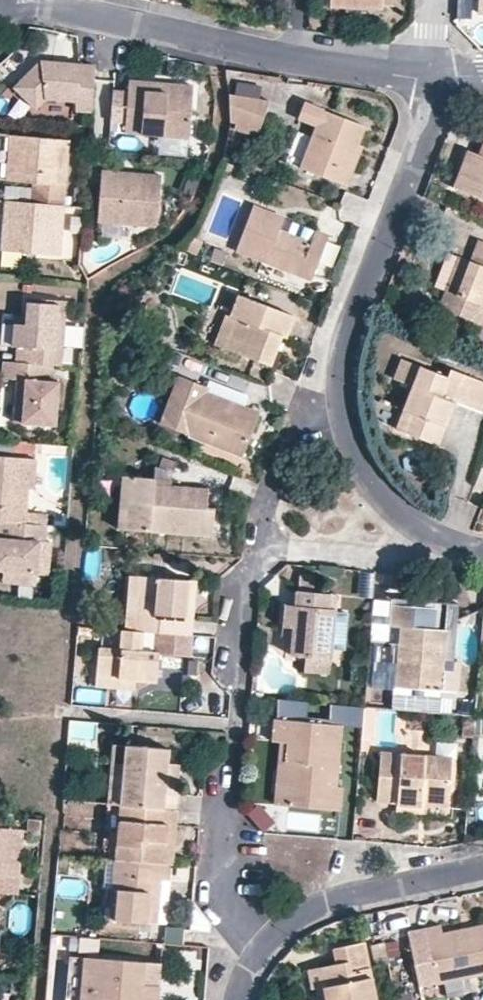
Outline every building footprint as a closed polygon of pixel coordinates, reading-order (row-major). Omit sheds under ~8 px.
[(382,9),(382,5),(382,0),(330,0),(329,6),(382,9)] [(88,121),(90,74),(36,69),(10,99),(30,119),(42,106),(74,109),(73,119),(88,121)] [(123,123),(123,134),(188,139),(192,88),(163,86),(163,94),(143,92),(143,84),(124,83),(124,91),(109,90),(106,121),(123,123)] [(235,96),(258,98),(259,85),(236,83),(235,96)] [(143,84),(143,92),(163,94),(163,86),(143,84)] [(237,124),(252,130),(261,132),(271,102),(231,96),(232,122),(237,124)] [(348,169),(358,144),(365,125),(304,102),(297,120),(316,127),(300,168),(347,186),(352,171),(348,169)] [(250,136),(252,130),(237,124),(235,131),(250,136)] [(6,184),(32,187),(31,207),(64,210),(67,145),(10,139),(6,184)] [(362,146),(358,144),(348,169),(352,171),(362,146)] [(479,146),(476,154),(462,149),(449,187),(482,200),(482,148),(479,146)] [(201,177),(187,172),(180,191),(193,196),(201,177)] [(139,178),(139,185),(120,184),(121,177),(102,176),(98,223),(158,227),(162,180),(139,178)] [(121,177),(120,184),(139,185),(139,178),(121,177)] [(23,258),(61,261),(64,210),(31,207),(3,204),(3,219),(13,221),(12,235),(2,233),(2,257),(23,258)] [(285,220),(253,208),(236,253),(266,264),(314,282),(331,238),(314,232),(309,244),(280,233),(285,220)] [(81,232),(82,218),(71,217),(70,232),(81,232)] [(13,221),(3,219),(2,233),(12,235),(13,221)] [(203,245),(194,240),(188,252),(197,257),(203,245)] [(482,271),(482,259),(477,257),(473,268),(482,271)] [(461,263),(444,311),(482,325),(482,321),(482,271),(473,268),(461,263)] [(238,299),(230,321),(236,323),(224,353),(270,370),(276,355),(282,341),(286,343),(295,320),(238,299)] [(18,354),(17,369),(57,373),(64,374),(65,354),(67,324),(68,308),(28,302),(26,319),(36,320),(36,330),(25,328),(15,327),(13,353),(18,354)] [(36,320),(26,319),(25,328),(36,330),(36,320)] [(213,349),(224,353),(236,323),(230,321),(225,319),(213,349)] [(281,356),(286,343),(282,341),(276,355),(281,356)] [(418,363),(405,358),(395,384),(408,389),(418,363)] [(415,391),(409,410),(420,414),(412,438),(440,448),(455,408),(481,417),(482,412),(482,381),(454,370),(452,375),(418,363),(408,389),(415,391)] [(2,384),(19,386),(15,429),(59,434),(62,390),(56,390),(57,373),(17,369),(5,368),(2,384)] [(207,393),(209,387),(177,375),(158,423),(243,456),(259,414),(244,408),(207,393)] [(212,381),(209,387),(207,393),(244,408),(249,396),(212,381)] [(400,434),(412,438),(420,414),(409,410),(400,434)] [(14,451),(34,453),(35,444),(14,443),(14,451)] [(35,444),(34,453),(42,454),(43,445),(35,444)] [(31,533),(34,498),(40,498),(42,469),(0,464),(0,530),(31,533)] [(136,479),(125,478),(118,529),(129,531),(136,479)] [(136,479),(129,531),(216,542),(219,517),(213,516),(215,497),(180,493),(154,489),(155,482),(136,479)] [(180,493),(181,485),(155,482),(154,489),(180,493)] [(37,582),(39,553),(46,553),(48,535),(31,533),(0,530),(0,579),(3,580),(37,582)] [(46,553),(39,553),(37,582),(37,586),(46,586),(50,554),(46,553)] [(144,581),(130,579),(125,617),(139,619),(144,581)] [(3,580),(2,592),(36,595),(37,586),(37,582),(3,580)] [(192,587),(144,581),(139,619),(125,617),(123,629),(193,638),(195,623),(187,622),(192,587)] [(187,622),(195,623),(200,588),(192,587),(187,622)] [(332,663),(338,611),(324,609),(325,597),(296,593),(294,610),(282,609),(280,627),(292,629),(290,640),(288,658),(305,660),(332,663)] [(325,597),(324,609),(338,611),(340,599),(325,597)] [(393,628),(402,629),(396,689),(442,693),(444,665),(447,634),(431,633),(433,611),(395,608),(393,628)] [(279,639),(290,640),(292,629),(280,627),(279,639)] [(190,660),(193,638),(123,629),(120,652),(96,649),(93,674),(141,681),(160,683),(164,656),(190,660)] [(305,660),(304,673),(330,676),(332,663),(305,660)] [(442,693),(457,694),(460,667),(444,665),(442,693)] [(139,695),(141,681),(93,674),(91,689),(139,695)] [(77,701),(98,703),(99,692),(78,689),(77,701)] [(444,716),(445,700),(394,695),(392,711),(444,716)] [(350,706),(350,717),(364,718),(365,707),(350,706)] [(477,715),(467,714),(466,726),(476,726),(477,715)] [(274,742),(272,761),(281,762),(277,809),(314,812),(318,791),(327,792),(333,722),(256,716),(254,740),(265,741),(274,742)] [(274,742),(265,741),(261,808),(277,809),(281,762),(272,761),(274,742)] [(133,746),(117,744),(109,805),(127,806),(133,746)] [(167,748),(133,746),(127,806),(177,811),(180,784),(162,781),(166,759),(167,748)] [(420,800),(421,791),(448,793),(451,753),(382,748),(379,800),(399,801),(399,809),(420,809),(420,800)] [(180,784),(182,762),(166,759),(162,781),(180,784)] [(314,812),(332,814),(334,793),(327,792),(318,791),(314,812)] [(447,802),(448,793),(421,791),(420,800),(441,801),(447,802)] [(127,806),(109,805),(104,862),(116,863),(122,864),(127,806)] [(177,811),(127,806),(122,864),(162,867),(168,819),(177,820),(177,811)] [(177,820),(168,819),(162,867),(166,868),(172,868),(177,820)] [(18,899),(24,832),(0,830),(0,897),(18,899)] [(101,892),(112,894),(116,863),(104,862),(101,892)] [(158,932),(159,909),(155,908),(157,887),(165,886),(166,868),(162,867),(122,864),(116,863),(112,894),(108,927),(158,932)] [(418,985),(482,972),(482,925),(444,933),(442,924),(407,931),(418,985)] [(361,945),(332,949),(336,968),(322,971),(328,999),(372,999),(361,945)] [(67,962),(64,999),(151,999),(151,994),(134,992),(136,967),(67,962)] [(154,969),(136,967),(134,992),(151,994),(154,969)] [(310,991),(315,990),(317,999),(328,999),(322,971),(306,974),(310,991)]
